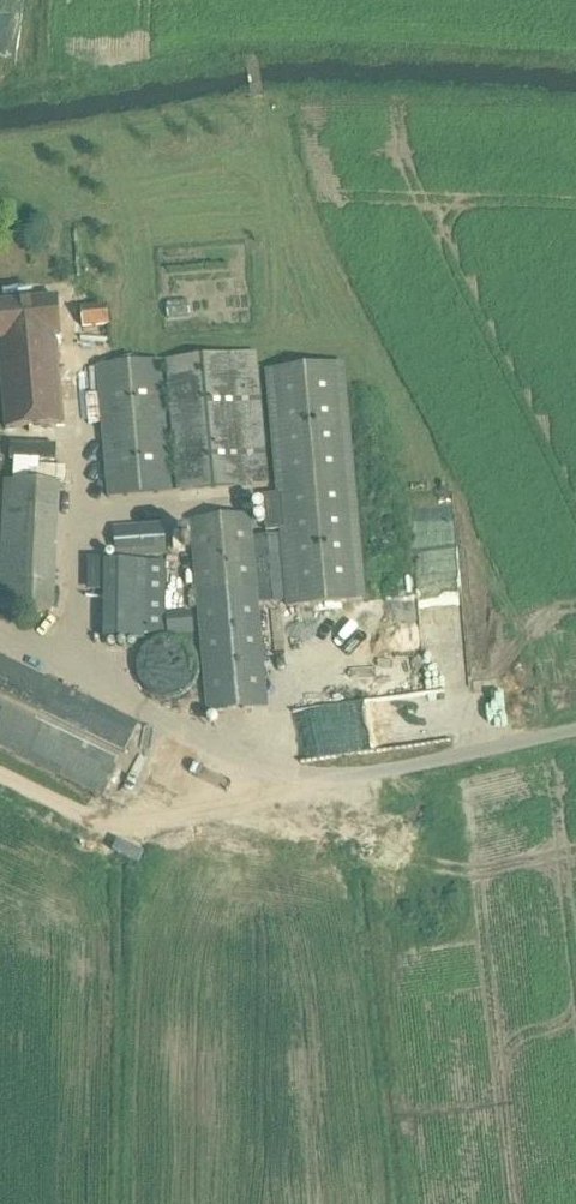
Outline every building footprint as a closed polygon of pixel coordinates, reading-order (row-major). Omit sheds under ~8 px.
[(0,303),(0,345),(8,431),(66,425),(58,345),(58,338),(63,337),(62,322),(59,298),(0,303)] [(111,326),(109,306),(108,306),(82,309),(84,329),(109,326),(111,326)] [(240,355),(166,362),(168,381),(178,494),(252,487),(271,485),(261,372),(260,372),(258,353),(240,355)] [(162,362),(99,368),(111,500),(174,494),(162,362)] [(283,493),(268,495),(271,531),(286,529),(287,535),(293,602),(293,606),(370,599),(349,364),(272,371),(283,493)] [(59,512),(61,487),(8,485),(6,509),(59,512)] [(249,517),(189,523),(207,714),(267,709),(249,517)] [(165,525),(114,530),(116,560),(168,555),(165,525)] [(293,602),(287,535),(251,538),(257,605),(293,602)] [(54,614),(55,588),(56,564),(37,563),(36,587),(2,585),(1,611),(54,614)] [(30,765),(106,799),(140,728),(0,659),(0,750),(30,765)]
